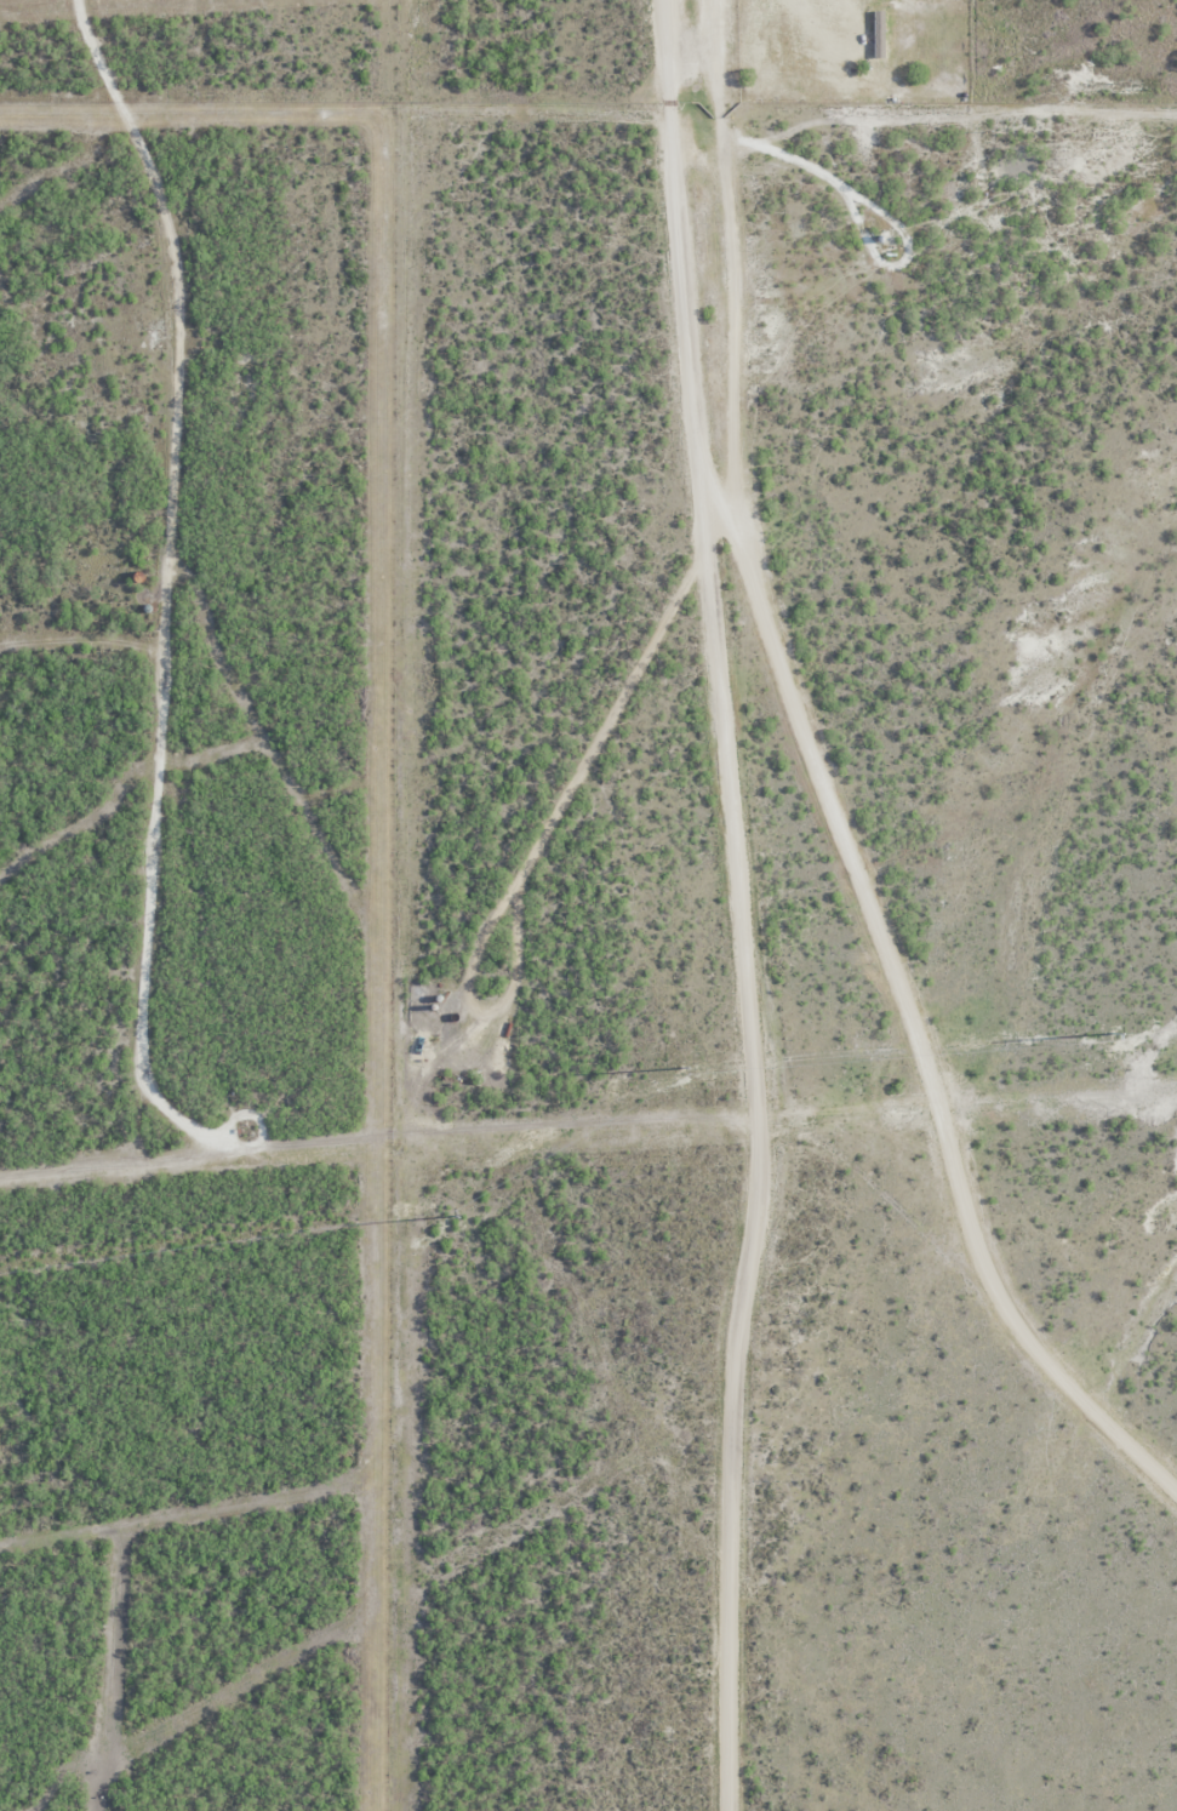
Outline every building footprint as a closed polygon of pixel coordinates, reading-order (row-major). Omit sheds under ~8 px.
[(875,13),(889,13),(887,58),(874,58),(875,13)]
